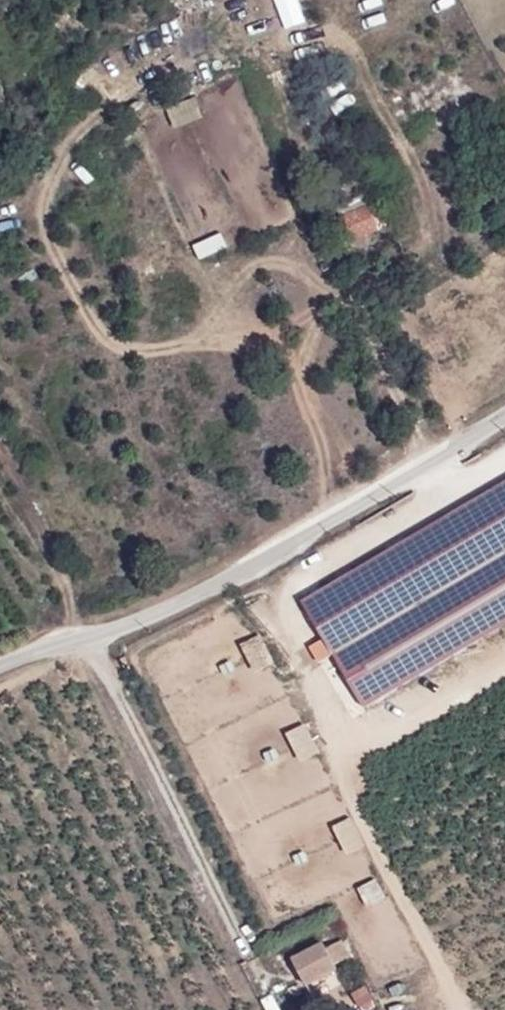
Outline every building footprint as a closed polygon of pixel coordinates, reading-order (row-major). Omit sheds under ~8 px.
[(341,217),(368,206),(364,195),(337,206),(341,217)] [(378,201),(368,206),(341,217),(351,242),(388,227),(378,201)] [(477,498),(439,520),(471,573),(331,655),(363,708),(504,624),(504,482),(477,498)] [(471,573),(439,520),(299,602),(331,655),(471,573)] [(347,938),(331,946),(339,963),(355,956),(347,938)] [(323,943),(293,959),(307,986),(337,971),(323,943)]
